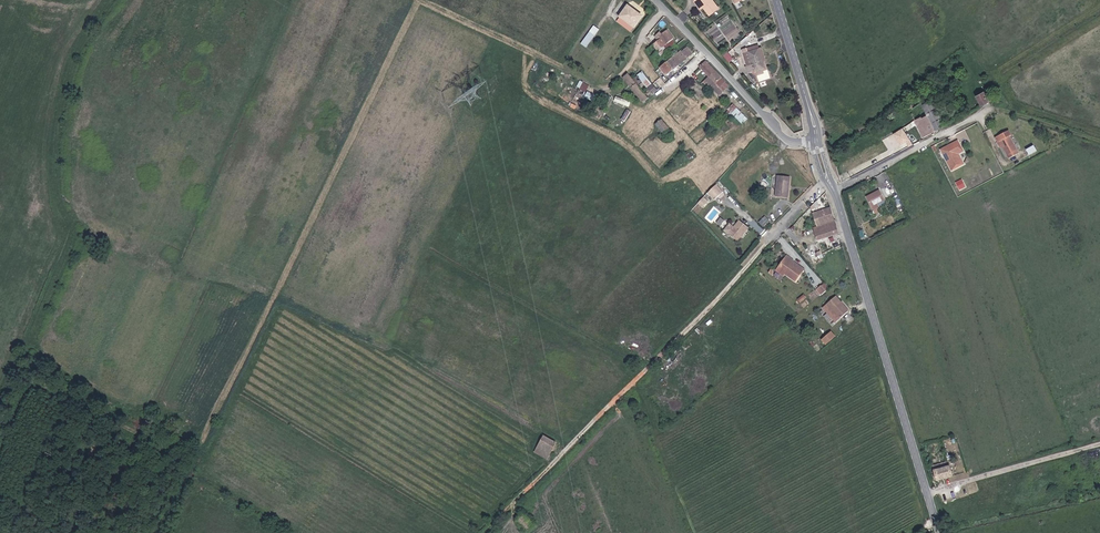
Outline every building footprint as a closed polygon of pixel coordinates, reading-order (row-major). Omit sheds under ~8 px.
[(710,19),(721,13),(712,0),(697,0),(699,3),(705,12),(710,19)] [(746,4),(744,0),(732,0),(737,9),(746,4)] [(703,14),(705,12),(699,3),(697,5),(703,14)] [(643,19),(624,5),(615,17),(634,31),(643,19)] [(586,47),(597,32),(591,28),(581,43),(586,47)] [(661,40),(657,43),(663,50),(670,44),(676,40),(668,30),(659,38),(661,40)] [(663,50),(657,43),(652,48),(657,54),(663,50)] [(676,50),(670,44),(663,50),(669,56),(676,50)] [(744,53),(746,58),(750,56),(760,52),(761,53),(763,52),(761,46),(744,53)] [(651,60),(660,72),(673,61),(672,60),(679,55),(676,50),(669,56),(663,50),(657,54),(651,60)] [(761,53),(765,67),(771,65),(766,51),(763,52),(761,53)] [(754,69),(750,70),(748,70),(750,77),(767,72),(765,67),(761,53),(760,52),(750,56),(754,69)] [(673,61),(679,68),(690,60),(685,54),(681,58),(679,55),(672,60),(673,61)] [(726,63),(730,59),(726,55),(722,58),(726,63)] [(746,58),(750,70),(754,69),(750,56),(746,58)] [(726,63),(732,70),(736,66),(730,59),(726,63)] [(673,61),(660,72),(666,79),(679,68),(673,61)] [(709,82),(716,76),(705,65),(699,71),(700,72),(697,75),(702,81),(701,82),(698,79),(695,82),(701,89),(709,82)] [(709,82),(715,87),(721,81),(716,76),(709,82)] [(622,81),(642,107),(648,103),(633,83),(628,77),(622,81)] [(646,90),(650,87),(642,77),(638,80),(646,90)] [(648,103),(653,99),(646,90),(638,80),(633,83),(648,103)] [(719,91),(725,86),(721,81),(715,87),(719,91)] [(581,93),(597,101),(601,93),(585,84),(581,93)] [(646,90),(653,99),(657,96),(650,87),(646,90)] [(982,91),(988,100),(991,98),(984,88),(975,93),(976,95),(982,91)] [(981,104),(988,100),(982,91),(976,95),(975,96),(981,104)] [(954,118),(941,94),(937,96),(920,105),(925,113),(933,130),(954,118)] [(629,107),(631,102),(616,95),(614,101),(629,107)] [(727,110),(742,124),(748,118),(733,103),(727,110)] [(925,113),(912,120),(920,136),(933,130),(925,113)] [(669,134),(661,126),(657,130),(664,138),(669,134)] [(905,139),(900,128),(893,132),(898,143),(905,139)] [(1008,153),(1015,149),(1007,136),(1009,135),(1005,128),(995,134),(998,139),(996,140),(1004,155),(1008,153)] [(1045,140),(1034,144),(1036,150),(1047,146),(1045,140)] [(963,151),(958,141),(941,150),(951,170),(964,164),(958,153),(963,151)] [(1017,154),(1015,149),(1008,153),(1010,158),(1017,154)] [(776,176),(775,197),(788,198),(788,177),(776,176)] [(716,183),(697,202),(704,209),(723,190),(716,183)] [(891,195),(886,186),(880,189),(885,198),(891,195)] [(882,198),(878,190),(865,198),(872,210),(879,206),(877,202),(882,198)] [(817,224),(808,226),(813,239),(836,231),(828,206),(818,209),(821,218),(815,219),(817,224)] [(716,223),(721,225),(725,220),(720,217),(716,223)] [(757,223),(763,229),(768,222),(763,217),(757,223)] [(748,229),(738,223),(726,235),(736,242),(748,229)] [(792,262),(786,258),(777,271),(784,276),(786,274),(796,281),(803,271),(792,263),(792,262)] [(827,290),(823,285),(818,289),(823,294),(827,290)] [(825,307),(838,322),(847,314),(835,299),(825,307)] [(820,339),(825,345),(836,336),(831,330),(820,339)] [(542,459),(551,443),(539,436),(530,452),(542,459)] [(936,479),(952,474),(948,460),(932,465),(936,479)] [(523,517),(514,508),(508,514),(517,523),(523,517)]
